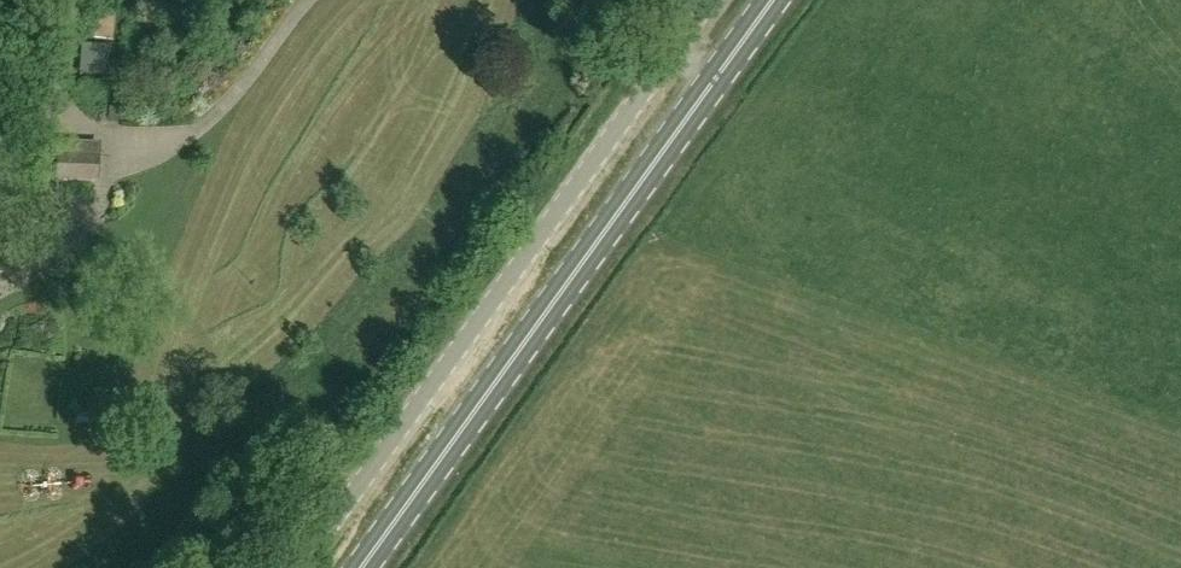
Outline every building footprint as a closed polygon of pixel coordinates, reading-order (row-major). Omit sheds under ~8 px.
[(115,10),(82,6),(80,37),(113,40),(115,10)] [(55,179),(99,181),(99,140),(55,138),(55,179)]
